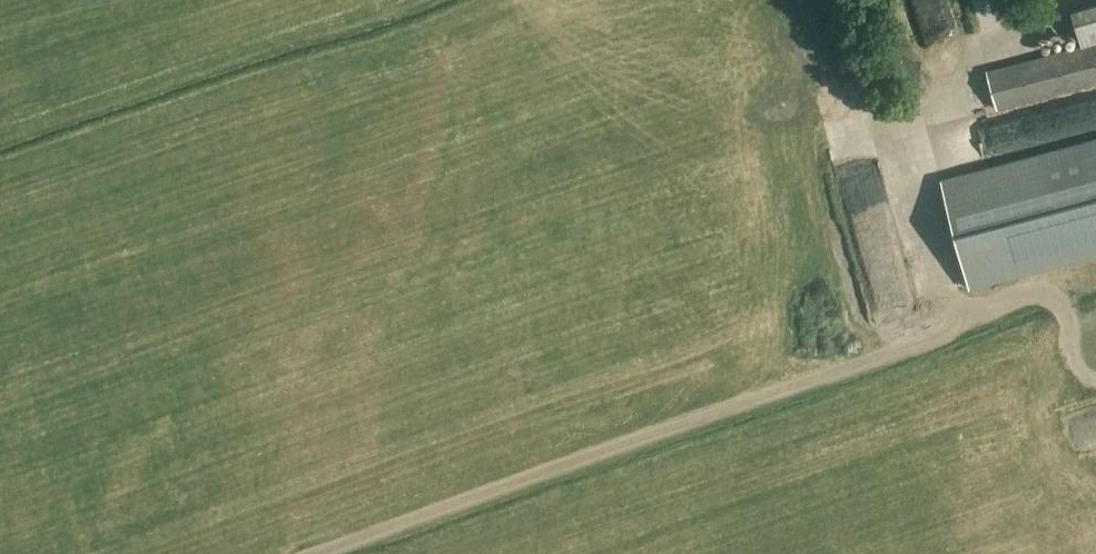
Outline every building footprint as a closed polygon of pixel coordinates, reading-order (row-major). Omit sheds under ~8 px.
[(1072,9),(1081,45),(1095,41),(1095,2),(1072,9)] [(996,109),(1095,82),(1095,43),(986,72),(996,109)] [(943,180),(972,287),(1095,254),(1095,139),(943,180)]
